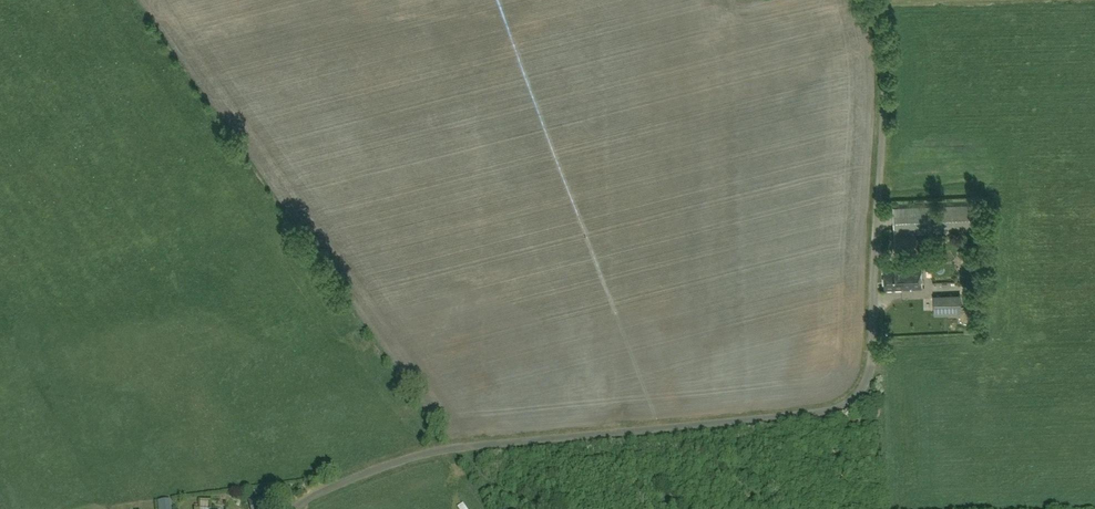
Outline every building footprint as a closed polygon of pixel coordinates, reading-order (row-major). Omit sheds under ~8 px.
[(976,204),(893,207),(895,251),(917,250),(917,234),(977,231),(976,204)] [(968,262),(977,250),(966,242),(958,254),(968,262)] [(921,265),(885,267),(885,288),(921,287),(921,265)] [(937,315),(964,314),(963,297),(937,298),(937,315)]
